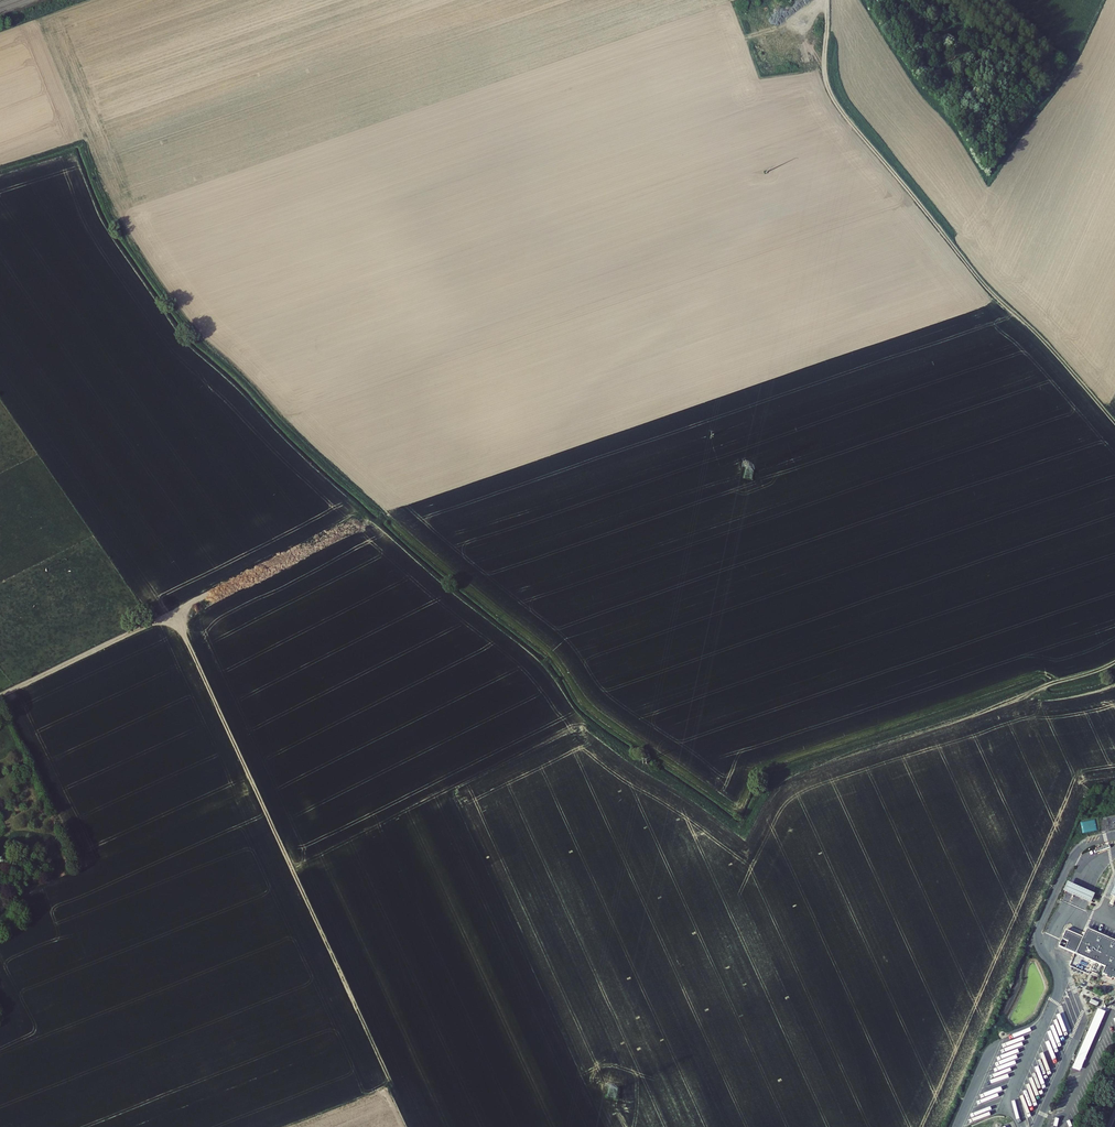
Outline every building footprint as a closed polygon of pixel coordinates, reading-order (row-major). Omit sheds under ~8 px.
[(1095,894),(1068,883),(1064,892),(1091,904),(1095,894)] [(1063,940),(1069,942),(1065,949),(1101,965),(1097,974),(1102,976),(1103,974),(1108,976),(1107,978),(1112,980),(1113,978),(1114,979),(1114,942),(1087,930),(1083,939),(1066,931),(1063,940)] [(1063,940),(1059,947),(1065,949),(1069,942),(1063,940)]
